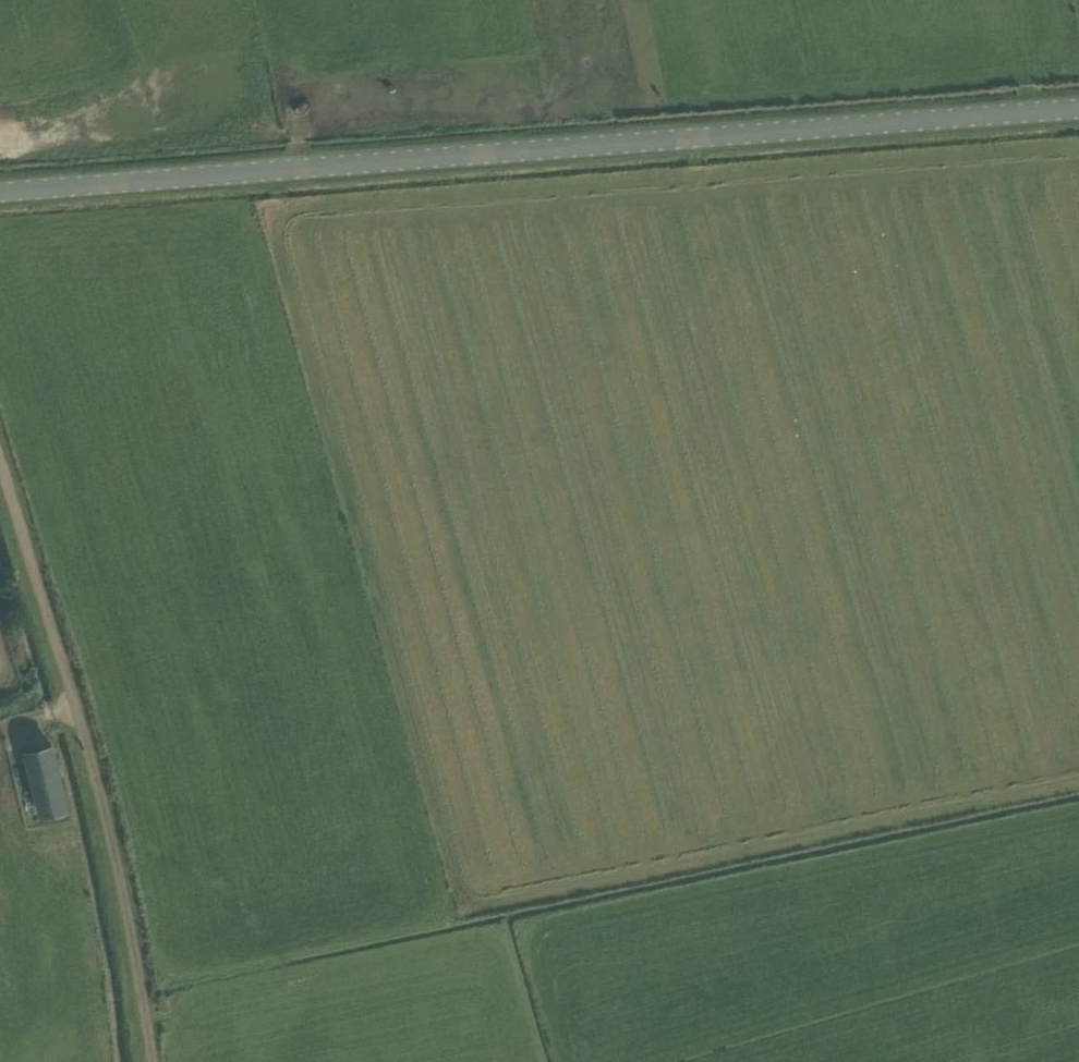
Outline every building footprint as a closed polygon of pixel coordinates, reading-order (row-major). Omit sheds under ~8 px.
[(39,818),(70,810),(53,742),(23,750),(39,818)]
